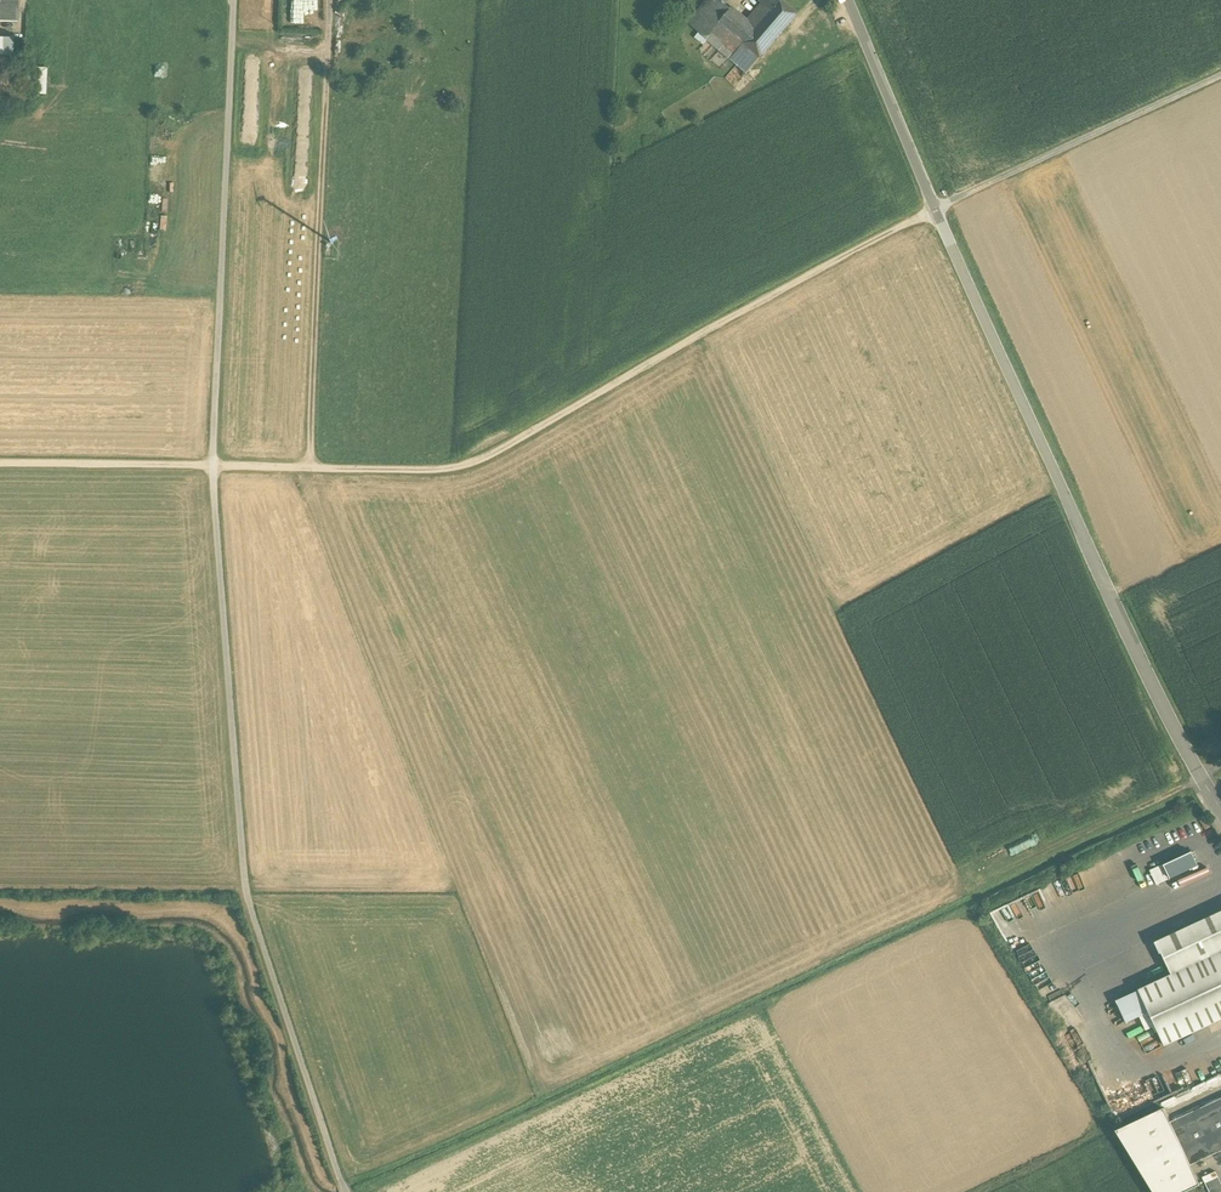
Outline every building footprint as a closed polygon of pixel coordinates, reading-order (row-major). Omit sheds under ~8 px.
[(17,22),(18,0),(0,0),(0,22),(17,22)] [(306,0),(293,0),(292,10),(306,11),(306,0)] [(719,0),(706,0),(687,23),(707,39),(719,23),(708,14),(719,1),(719,0)] [(747,23),(756,30),(779,4),(775,0),(767,0),(752,18),(750,20),(747,23)] [(719,1),(708,14),(719,23),(731,9),(725,4),(724,5),(719,1)] [(779,4),(744,44),(759,57),(794,16),(779,4)] [(747,23),(731,9),(719,23),(744,44),(756,30),(747,23)] [(744,44),(719,23),(707,39),(731,59),(744,44)] [(0,39),(0,53),(12,53),(12,39),(0,39)] [(759,57),(744,44),(731,59),(747,71),(759,57)] [(35,94),(46,93),(46,67),(34,67),(35,94)] [(1192,853),(1164,866),(1170,879),(1198,866),(1192,853)] [(1156,942),(1172,975),(1220,953),(1220,913),(1156,942)] [(1139,991),(1158,1032),(1164,1046),(1220,1020),(1220,953),(1172,975),(1139,991)] [(1158,1032),(1139,991),(1116,1002),(1126,1023),(1140,1017),(1146,1030),(1152,1027),(1155,1033),(1158,1032)] [(1170,1123),(1190,1166),(1220,1151),(1220,1098),(1170,1123)] [(1116,1131),(1153,1191),(1186,1191),(1200,1186),(1190,1166),(1170,1123),(1169,1123),(1170,1123),(1164,1109),(1116,1131)] [(1205,1183),(1209,1191),(1220,1191),(1220,1183),(1218,1177),(1205,1183)]
